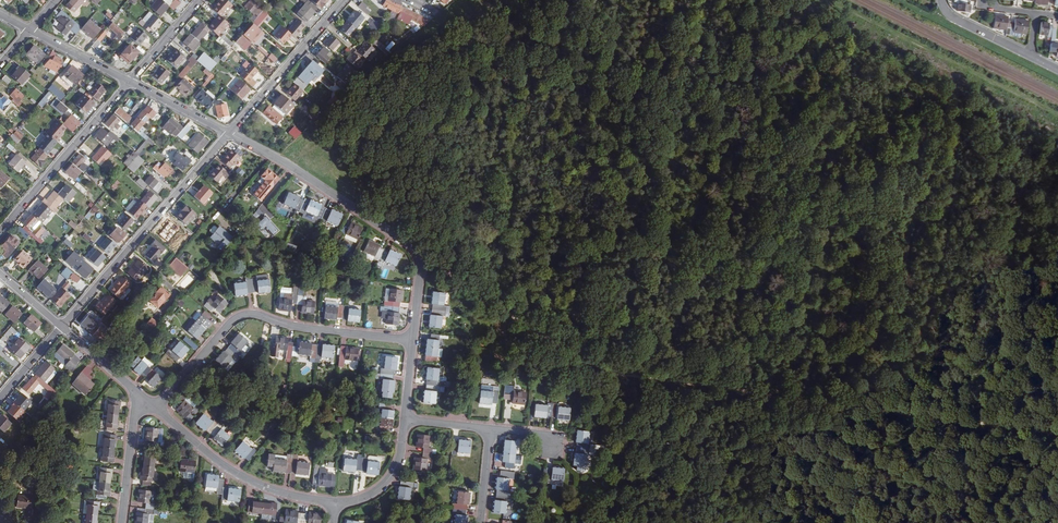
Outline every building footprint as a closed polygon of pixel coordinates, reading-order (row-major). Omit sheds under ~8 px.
[(87,0),(69,0),(66,3),(74,10),(82,0),(85,3),(87,0)] [(169,5),(163,0),(155,0),(150,6),(160,15),(169,5)] [(169,5),(173,9),(181,0),(163,0),(169,5)] [(224,12),(225,13),(233,4),(232,3),(229,0),(218,0),(215,4),(216,5),(213,8),(218,13),(221,15),(224,12)] [(253,21),(263,9),(257,3),(254,6),(248,0),(244,5),(253,13),(249,18),(253,21)] [(267,12),(272,5),(271,4),(274,0),(271,0),(263,9),(267,12)] [(311,1),(310,1),(309,0),(303,0),(305,2),(306,2),(307,4),(314,10),(318,6),(311,1)] [(358,5),(363,10),(367,5),(362,0),(358,5)] [(391,8),(398,0),(381,0),(381,2),(383,3),(382,4),(391,8)] [(391,8),(387,16),(387,17),(394,15),(396,11),(399,4),(401,0),(398,0),(391,8)] [(969,4),(969,0),(968,0),(955,0),(955,1),(955,2),(959,3),(958,11),(970,13),(971,4),(969,4)] [(298,11),(307,19),(314,10),(307,4),(306,2),(305,2),(298,11)] [(403,6),(399,4),(396,11),(398,12),(396,17),(402,21),(411,10),(406,8),(407,6),(404,5),(403,6)] [(154,13),(149,9),(141,18),(146,22),(154,13)] [(253,21),(257,25),(268,13),(267,12),(263,9),(253,21)] [(347,19),(355,26),(356,27),(364,17),(355,9),(353,12),(352,12),(348,16),(349,16),(347,19)] [(65,33),(70,27),(76,32),(81,27),(81,26),(63,10),(60,13),(59,12),(56,15),(58,16),(56,18),(59,20),(55,25),(59,28),(60,28),(65,33)] [(413,11),(411,10),(402,21),(407,23),(410,18),(422,25),(429,19),(416,13),(417,11),(414,10),(413,11)] [(110,18),(113,20),(119,14),(116,12),(110,18)] [(141,18),(138,21),(148,30),(150,27),(153,30),(158,25),(162,21),(154,13),(146,22),(141,18)] [(209,27),(218,34),(228,21),(221,15),(218,13),(215,17),(215,18),(209,26),(209,27)] [(994,28),(1007,30),(1006,35),(1010,35),(1011,28),(1007,27),(1008,20),(1009,17),(996,15),(994,28)] [(295,36),(305,24),(297,16),(287,29),(292,33),(295,36)] [(88,33),(96,24),(88,18),(81,26),(81,27),(82,28),(78,32),(81,34),(85,30),(88,33)] [(380,24),(373,18),(370,22),(376,27),(380,24)] [(341,28),(348,35),(355,26),(347,19),(344,22),(345,23),(341,28)] [(1016,19),(1015,23),(1012,23),(1011,28),(1010,35),(1013,35),(1013,36),(1019,36),(1019,37),(1021,37),(1022,35),(1021,35),(1021,32),(1027,33),(1029,21),(1016,19)] [(113,37),(117,41),(122,35),(119,33),(122,29),(112,21),(108,25),(117,33),(113,37)] [(199,24),(191,33),(199,39),(202,35),(207,30),(206,30),(209,27),(209,26),(202,21),(199,24)] [(262,32),(263,30),(253,22),(244,33),(254,42),(261,34),(258,32),(260,30),(262,32)] [(1042,22),(1041,34),(1049,35),(1048,42),(1051,43),(1052,35),(1053,30),(1049,29),(1050,23),(1042,22)] [(292,33),(287,29),(282,25),(273,35),(283,43),(286,39),(288,36),(289,37),(292,33)] [(147,34),(139,26),(130,36),(139,44),(147,34)] [(210,33),(207,30),(202,35),(206,38),(210,33)] [(193,49),(200,40),(199,39),(191,33),(190,32),(183,40),(193,49)] [(233,43),(231,46),(236,50),(240,45),(245,49),(252,42),(242,33),(233,43)] [(100,34),(96,39),(91,44),(90,45),(94,48),(100,41),(99,40),(102,36),(100,34)] [(220,36),(231,46),(233,43),(222,34),(220,36)] [(327,39),(326,38),(323,41),(331,49),(339,40),(331,34),(327,39)] [(372,34),(369,38),(379,47),(382,43),(372,34)] [(227,49),(231,46),(220,36),(219,35),(216,39),(227,49)] [(363,44),(358,50),(365,56),(367,58),(375,47),(365,39),(362,43),(363,44)] [(255,44),(261,50),(265,53),(266,51),(255,42),(254,44),(255,44)] [(127,62),(138,50),(130,43),(119,54),(127,62)] [(382,43),(379,47),(387,53),(389,52),(385,48),(386,46),(382,43)] [(268,56),(265,53),(261,50),(255,44),(253,47),(259,52),(266,59),(268,56)] [(37,63),(45,54),(34,45),(26,53),(37,63)] [(332,53),(323,46),(316,54),(324,62),(332,53)] [(175,66),(185,54),(176,47),(166,58),(175,66)] [(356,48),(353,51),(363,59),(365,56),(358,50),(356,48)] [(205,67),(210,70),(217,61),(203,49),(198,55),(194,51),(191,54),(197,59),(205,67)] [(266,51),(265,53),(274,61),(277,58),(271,53),(270,54),(266,51)] [(357,65),(363,59),(353,51),(350,54),(349,54),(346,57),(356,66),(357,65)] [(49,59),(50,59),(44,66),(50,69),(56,72),(57,72),(63,60),(55,56),(56,54),(52,52),(49,59)] [(181,78),(183,76),(197,59),(191,54),(187,57),(189,59),(177,74),(178,74),(181,78)] [(306,67),(304,69),(312,76),(315,73),(317,76),(324,69),(312,59),(306,66),(306,67)] [(363,59),(357,65),(360,68),(365,61),(363,59)] [(254,73),(258,69),(250,62),(240,74),(252,85),(256,81),(251,76),(254,73)] [(339,77),(345,83),(356,70),(347,62),(336,74),(339,77)] [(161,81),(170,71),(161,64),(157,67),(158,67),(152,74),(161,81)] [(73,88),(77,84),(84,76),(73,66),(62,78),(73,88)] [(21,85),(30,75),(21,67),(12,77),(21,85)] [(212,72),(210,70),(205,67),(203,70),(209,75),(212,72)] [(306,83),(312,76),(304,69),(298,76),(306,83)] [(202,83),(204,85),(214,74),(212,72),(209,75),(202,83)] [(173,81),(176,84),(181,78),(178,74),(173,81)] [(8,85),(12,80),(6,75),(2,79),(8,85)] [(235,75),(226,85),(227,86),(242,98),(250,88),(235,75)] [(187,93),(194,85),(183,76),(181,78),(176,84),(180,87),(187,93)] [(343,87),(346,84),(346,83),(345,83),(339,77),(336,81),(343,87)] [(90,87),(95,82),(96,81),(95,80),(94,80),(93,80),(92,81),(89,84),(89,85),(87,88),(87,89),(87,90),(88,91),(91,88),(90,87)] [(101,95),(100,94),(104,89),(95,82),(90,87),(91,88),(88,91),(87,93),(96,101),(101,95)] [(295,99),(304,90),(295,82),(286,92),(295,99)] [(48,89),(61,101),(65,97),(52,86),(48,89)] [(200,86),(193,93),(196,95),(202,87),(200,86)] [(197,98),(208,107),(215,99),(212,97),(205,91),(202,87),(196,95),(198,97),(197,98)] [(208,88),(205,91),(212,97),(215,94),(208,88)] [(18,104),(24,96),(16,89),(10,96),(15,100),(13,102),(18,106),(19,105),(18,104)] [(42,107),(53,95),(49,92),(38,104),(42,107)] [(285,112),(293,102),(282,92),(274,102),(275,103),(277,105),(276,106),(280,109),(281,108),(285,112)] [(329,104),(337,97),(334,94),(327,100),(329,104)] [(85,115),(95,104),(85,95),(75,106),(85,115)] [(12,103),(4,96),(1,99),(0,98),(0,108),(4,112),(12,103)] [(68,109),(60,102),(56,107),(64,113),(68,109)] [(131,110),(135,113),(142,105),(139,102),(131,110)] [(227,114),(224,102),(214,105),(218,116),(227,114)] [(38,104),(33,110),(36,112),(42,107),(38,104)] [(264,111),(274,120),(280,113),(269,104),(264,111)] [(148,106),(142,112),(143,113),(149,117),(151,119),(155,123),(160,117),(156,113),(148,106)] [(131,118),(119,108),(114,113),(126,124),(131,118)] [(317,115),(311,110),(308,114),(313,119),(316,116),(317,115)] [(126,124),(130,128),(143,113),(142,112),(134,121),(131,118),(126,124)] [(144,122),(149,117),(143,113),(130,128),(136,132),(144,122)] [(73,132),(80,123),(72,115),(64,124),(73,132)] [(116,124),(119,121),(113,116),(106,124),(112,129),(114,127),(117,129),(119,126),(116,124)] [(176,136),(177,136),(184,127),(176,120),(175,122),(170,118),(162,127),(171,134),(172,132),(176,136)] [(58,121),(47,133),(56,141),(61,137),(60,136),(62,133),(66,128),(58,121)] [(148,125),(144,122),(136,132),(139,135),(148,125)] [(180,139),(190,127),(187,124),(184,127),(177,136),(180,139)] [(295,125),(289,131),(295,137),(301,131),(295,125)] [(111,142),(113,139),(114,140),(117,137),(110,131),(108,134),(101,128),(95,136),(93,138),(95,140),(97,137),(107,147),(109,144),(111,146),(113,144),(111,142)] [(23,136),(16,131),(13,135),(20,140),(23,136)] [(56,141),(47,133),(46,132),(43,136),(45,138),(38,147),(41,149),(48,155),(51,151),(50,151),(57,142),(56,141)] [(208,142),(199,134),(189,146),(197,154),(208,142)] [(11,137),(18,143),(20,140),(13,135),(11,137)] [(303,147),(309,140),(307,138),(301,144),(303,147)] [(146,141),(135,153),(138,155),(149,143),(146,141)] [(93,157),(100,149),(93,143),(86,151),(93,157)] [(179,152),(182,149),(175,143),(173,146),(179,152)] [(15,149),(10,144),(7,147),(13,152),(15,149)] [(44,161),(48,155),(41,149),(39,151),(37,150),(35,152),(37,153),(32,159),(41,167),(45,163),(44,161)] [(225,158),(222,162),(224,164),(230,169),(240,158),(232,150),(225,158)] [(184,153),(178,154),(177,153),(175,155),(176,156),(174,159),(176,161),(174,163),(183,171),(190,163),(192,160),(191,160),(184,153)] [(26,162),(17,154),(8,164),(17,172),(26,162)] [(127,166),(135,157),(131,154),(123,163),(127,166)] [(83,163),(85,160),(80,155),(73,163),(82,171),(85,168),(85,167),(86,166),(83,163)] [(127,168),(134,173),(144,161),(138,155),(127,168)] [(74,180),(82,172),(73,164),(66,173),(74,180)] [(172,175),(175,172),(165,164),(159,170),(167,177),(170,173),(172,175)] [(219,165),(209,176),(216,183),(223,176),(225,178),(229,173),(219,165)] [(260,202),(279,181),(268,170),(261,178),(266,182),(253,196),(260,202)] [(86,174),(97,184),(100,180),(89,171),(86,174)] [(9,178),(4,174),(0,179),(0,187),(1,188),(9,178)] [(164,187),(151,175),(144,183),(148,186),(158,194),(164,187)] [(148,186),(144,183),(139,178),(136,181),(145,189),(148,186)] [(117,180),(111,187),(116,190),(121,183),(117,180)] [(84,188),(77,182),(74,187),(81,192),(84,195),(87,191),(84,188)] [(205,184),(194,197),(203,204),(213,192),(205,184)] [(68,186),(59,196),(63,199),(68,203),(77,194),(68,186)] [(148,193),(141,201),(149,208),(157,198),(149,190),(147,192),(148,193)] [(58,210),(56,208),(63,199),(59,196),(55,192),(47,201),(45,199),(42,202),(43,203),(52,211),(55,214),(58,210)] [(299,200),(300,199),(288,194),(283,205),(300,212),(304,202),(299,200)] [(135,205),(129,212),(137,219),(145,210),(144,209),(147,206),(141,201),(140,200),(135,205)] [(41,223),(52,211),(43,203),(32,215),(38,220),(41,223)] [(126,210),(129,212),(135,205),(133,203),(126,210)] [(315,221),(321,223),(327,212),(321,209),(322,208),(311,203),(306,214),(317,218),(315,221)] [(84,217),(90,222),(101,210),(95,205),(84,217)] [(186,225),(195,214),(186,205),(181,211),(182,211),(177,217),(186,225)] [(259,209),(252,215),(257,220),(264,214),(259,209)] [(332,212),(331,214),(327,212),(321,223),(327,226),(328,223),(339,228),(343,217),(332,212)] [(45,231),(39,225),(35,229),(32,227),(38,220),(32,215),(23,224),(25,226),(23,229),(30,235),(41,244),(43,242),(39,238),(45,231)] [(134,221),(127,215),(118,225),(125,231),(134,221)] [(172,217),(168,220),(160,230),(169,237),(177,228),(188,237),(191,233),(172,217)] [(279,232),(266,217),(257,226),(263,232),(266,229),(274,237),(279,232)] [(67,224),(74,230),(76,227),(70,221),(67,224)] [(352,225),(349,232),(344,230),(341,239),(346,241),(348,237),(358,242),(363,230),(352,225)] [(27,239),(30,235),(23,229),(20,226),(16,230),(27,239)] [(118,242),(124,234),(116,226),(109,234),(118,242)] [(232,240),(219,227),(217,229),(214,227),(212,227),(209,231),(209,232),(212,235),(209,238),(218,246),(216,249),(220,253),(225,248),(228,244),(232,240)] [(92,239),(85,234),(82,237),(89,243),(92,239)] [(20,243),(11,236),(4,245),(2,246),(7,251),(4,254),(7,257),(12,252),(20,243)] [(108,237),(99,246),(108,255),(117,245),(108,237)] [(348,237),(346,241),(356,245),(358,242),(348,237)] [(71,248),(74,244),(66,238),(63,242),(71,248)] [(154,263),(165,249),(155,240),(151,245),(153,247),(146,256),(154,263)] [(374,262),(380,264),(385,252),(380,250),(381,248),(370,243),(365,254),(376,259),(374,262)] [(105,257),(97,250),(89,260),(97,267),(105,257)] [(26,256),(27,255),(22,251),(15,259),(24,268),(31,260),(26,256)] [(94,269),(74,251),(65,261),(72,267),(75,264),(80,268),(77,271),(86,278),(94,269)] [(391,252),(390,254),(385,252),(380,264),(385,266),(386,264),(397,269),(402,257),(391,252)] [(168,267),(173,271),(177,267),(184,273),(188,268),(176,258),(168,267)] [(40,279),(48,269),(38,260),(29,270),(40,279)] [(137,281),(149,268),(139,260),(127,273),(137,281)] [(67,267),(61,274),(67,279),(73,272),(71,271),(67,267)] [(184,273),(177,267),(173,271),(166,278),(169,280),(176,273),(181,277),(184,273)] [(119,299),(131,285),(122,277),(115,284),(116,285),(114,287),(110,291),(119,299)] [(259,280),(259,277),(253,278),(256,291),(261,290),(261,292),(273,290),(271,278),(259,280)] [(247,279),(248,282),(236,284),(239,296),(250,294),(250,292),(256,291),(253,278),(247,279)] [(44,279),(37,287),(37,288),(37,289),(39,290),(40,290),(44,294),(44,295),(46,296),(48,297),(55,288),(44,279)] [(57,291),(50,299),(60,307),(70,295),(64,290),(69,284),(67,282),(62,287),(61,287),(57,291)] [(149,301),(156,307),(161,302),(163,299),(164,300),(169,295),(160,286),(154,293),(155,295),(149,301)] [(299,305),(302,286),(296,286),(295,294),(290,293),(289,299),(281,297),(280,310),(292,312),(293,304),(299,305)] [(307,287),(302,286),(299,305),(305,306),(305,313),(317,315),(319,302),(306,301),(307,287)] [(55,288),(48,297),(50,299),(57,291),(55,288)] [(402,305),(404,293),(388,291),(386,308),(400,310),(400,305),(402,305)] [(445,305),(446,294),(436,292),(434,304),(436,304),(436,309),(451,311),(452,306),(445,305)] [(211,303),(208,300),(204,304),(212,312),(216,308),(221,312),(230,302),(220,293),(211,303)] [(104,314),(116,300),(109,294),(101,303),(100,301),(96,306),(97,307),(97,308),(104,314)] [(2,312),(10,303),(0,295),(0,310),(2,312)] [(6,314),(15,323),(22,314),(13,306),(6,314)] [(199,313),(202,315),(197,321),(206,329),(211,323),(209,321),(213,316),(204,308),(199,313)] [(401,316),(399,316),(400,310),(386,308),(385,314),(389,315),(387,326),(399,328),(401,316)] [(340,309),(340,312),(327,310),(326,322),(338,324),(339,322),(344,322),(345,309),(340,309)] [(350,313),(350,310),(345,309),(344,322),(349,323),(349,325),(362,327),(363,314),(350,313)] [(444,316),(451,317),(451,311),(436,309),(435,314),(433,314),(432,326),(442,327),(444,316)] [(193,318),(197,321),(202,315),(199,313),(198,312),(193,318)] [(34,333),(41,324),(31,315),(24,324),(34,333)] [(89,334),(94,328),(98,324),(88,315),(80,324),(86,330),(85,331),(89,334)] [(153,328),(157,323),(151,318),(147,324),(153,328)] [(188,331),(197,339),(206,329),(197,321),(188,331)] [(12,333),(15,336),(18,332),(11,327),(4,335),(8,338),(12,333)] [(89,334),(98,342),(106,334),(99,328),(97,330),(94,328),(89,334)] [(429,345),(441,346),(443,333),(434,332),(433,337),(430,337),(429,345)] [(244,351),(252,342),(242,334),(235,344),(237,345),(233,350),(243,359),(247,354),(244,351)] [(195,351),(199,347),(187,336),(183,340),(195,351)] [(275,345),(270,345),(269,356),(274,357),(275,349),(287,351),(286,356),(293,357),(293,356),(294,347),(287,346),(288,342),(288,338),(276,337),(275,345)] [(25,353),(30,347),(19,338),(15,343),(25,353)] [(173,350),(170,347),(166,352),(177,362),(180,357),(182,358),(189,349),(180,341),(173,350)] [(10,349),(20,358),(25,353),(15,343),(10,349)] [(312,356),(312,360),(313,360),(317,361),(318,347),(314,346),(314,344),(301,343),(300,347),(299,355),(312,356)] [(74,355),(75,354),(64,344),(57,352),(68,362),(65,365),(71,370),(80,360),(74,355)] [(324,345),(324,348),(318,347),(317,361),(322,361),(323,362),(323,358),(335,360),(336,347),(324,345)] [(430,360),(439,361),(440,355),(441,346),(429,345),(428,354),(431,354),(430,360)] [(359,362),(361,350),(341,347),(339,364),(346,365),(347,360),(359,362)] [(240,363),(243,359),(233,350),(230,353),(227,352),(220,361),(229,369),(237,360),(240,363)] [(6,360),(9,355),(2,351),(0,355),(0,356),(6,360)] [(68,362),(57,352),(55,354),(60,359),(60,360),(65,365),(68,362)] [(144,357),(142,360),(148,366),(150,363),(144,357)] [(397,373),(398,360),(387,358),(385,371),(383,371),(383,376),(394,378),(395,372),(397,373)] [(52,371),(55,368),(47,360),(35,373),(48,385),(56,375),(52,371)] [(140,375),(142,372),(146,375),(151,369),(148,366),(142,360),(134,369),(140,375)] [(440,374),(441,367),(429,365),(428,377),(430,378),(430,382),(447,384),(447,379),(440,379),(440,374)] [(90,373),(84,368),(70,384),(83,396),(92,386),(85,379),(90,373)] [(155,387),(162,378),(156,373),(151,369),(146,375),(150,379),(148,382),(155,387)] [(159,369),(156,373),(162,378),(165,375),(159,369)] [(56,392),(48,385),(39,376),(36,380),(39,383),(49,391),(45,396),(49,400),(56,392)] [(395,383),(393,383),(394,378),(383,376),(378,376),(377,381),(384,382),(383,394),(384,394),(383,398),(392,400),(393,395),(394,395),(395,383)] [(29,395),(39,383),(36,380),(33,377),(22,389),(29,395)] [(438,390),(446,391),(447,384),(430,382),(429,389),(426,389),(425,401),(437,402),(438,390)] [(514,386),(515,383),(509,382),(508,391),(514,392),(512,400),(525,401),(527,388),(514,386)] [(492,387),(492,390),(480,388),(478,401),(490,403),(491,400),(496,401),(498,388),(492,387)] [(188,394),(183,390),(177,398),(181,401),(176,406),(190,419),(200,407),(196,404),(195,406),(185,397),(188,394)] [(13,402),(24,410),(31,402),(22,394),(18,399),(16,398),(13,402)] [(196,404),(197,403),(188,394),(185,397),(195,406),(196,404)] [(177,398),(172,403),(176,406),(181,401),(177,398)] [(103,406),(104,406),(104,414),(115,415),(115,407),(117,407),(117,402),(103,400),(103,406)] [(548,401),(548,404),(536,403),(534,414),(546,416),(547,413),(553,414),(554,402),(548,401)] [(24,410),(14,402),(11,406),(13,407),(8,412),(17,420),(25,411),(24,410)] [(559,406),(559,402),(554,402),(553,414),(557,415),(557,417),(569,419),(570,407),(559,406)] [(380,410),(383,411),(382,419),(395,421),(397,407),(381,405),(380,410)] [(115,422),(114,421),(115,415),(104,414),(103,415),(103,420),(103,422),(101,422),(100,427),(103,427),(113,428),(115,428),(115,422)] [(213,419),(211,421),(202,414),(194,423),(203,430),(205,428),(210,433),(218,423),(213,419)] [(12,423),(2,415),(0,418),(0,428),(4,432),(12,423)] [(390,429),(394,429),(395,421),(382,419),(381,432),(390,434),(390,429)] [(220,429),(223,427),(218,423),(210,433),(213,436),(212,438),(221,446),(229,437),(220,429)] [(156,439),(157,426),(144,425),(143,437),(151,438),(150,444),(159,444),(159,439),(156,439)] [(575,443),(577,443),(576,448),(600,451),(601,447),(587,445),(589,432),(577,430),(575,443)] [(416,445),(423,446),(422,451),(432,452),(433,448),(428,447),(430,435),(417,434),(416,445)] [(99,439),(101,440),(100,448),(111,450),(112,443),(114,443),(114,436),(100,435),(99,439)] [(516,455),(518,441),(517,441),(517,437),(505,435),(505,439),(504,439),(502,453),(516,455)] [(458,439),(458,441),(453,441),(451,455),(456,455),(457,452),(469,453),(471,440),(458,439)] [(247,460),(250,462),(258,452),(255,450),(253,452),(244,444),(236,453),(245,461),(247,460)] [(99,456),(97,456),(96,461),(111,463),(112,456),(110,456),(111,450),(100,448),(99,456)] [(586,455),(600,457),(600,451),(576,448),(576,454),(574,454),(572,466),(577,466),(576,471),(584,472),(586,455)] [(141,456),(143,456),(142,463),(153,465),(154,451),(142,450),(141,456)] [(427,458),(432,458),(432,452),(422,451),(422,457),(414,456),(413,468),(425,469),(427,458)] [(505,467),(514,468),(516,455),(502,453),(501,461),(506,461),(505,467)] [(286,474),(287,472),(292,472),(294,455),(289,455),(289,457),(288,461),(276,460),(277,455),(271,455),(269,467),(275,468),(274,472),(286,474)] [(298,463),(299,456),(294,455),(292,472),(297,473),(297,475),(310,478),(312,465),(298,463)] [(191,469),(193,458),(177,456),(176,467),(185,468),(191,469)] [(357,473),(357,471),(362,472),(364,459),(359,459),(358,462),(346,460),(345,472),(357,473)] [(369,463),(369,460),(364,459),(362,472),(367,473),(367,475),(380,477),(381,465),(369,463)] [(149,479),(151,479),(153,465),(142,463),(141,472),(139,472),(139,478),(141,478),(141,482),(149,483),(149,479)] [(323,469),(323,466),(316,465),(314,485),(339,488),(340,477),(331,476),(332,471),(323,469)] [(552,468),(552,470),(548,469),(547,475),(546,482),(550,483),(551,480),(563,481),(565,470),(552,468)] [(110,478),(111,471),(96,469),(95,474),(97,474),(96,483),(108,484),(108,478),(110,478)] [(495,487),(496,488),(496,494),(510,495),(511,489),(507,489),(508,477),(512,477),(513,471),(500,469),(499,476),(496,475),(495,487)] [(219,485),(220,477),(214,476),(215,472),(202,470),(201,483),(214,485),(213,490),(218,491),(219,485)] [(412,487),(413,482),(398,480),(397,486),(396,486),(394,498),(407,499),(409,487),(412,487)] [(109,491),(107,490),(108,484),(96,483),(91,482),(90,492),(93,492),(92,500),(105,501),(105,498),(108,498),(109,491)] [(219,485),(218,491),(217,497),(235,499),(237,487),(219,485)] [(455,502),(451,502),(450,508),(466,510),(466,504),(469,504),(470,492),(456,490),(455,502)] [(136,504),(144,505),(143,511),(154,512),(154,506),(149,506),(150,494),(137,492),(136,504)] [(505,500),(510,500),(510,495),(496,494),(496,498),(493,498),(492,511),(504,512),(505,500)] [(246,496),(244,507),(259,508),(260,499),(251,499),(251,497),(246,496)] [(30,521),(32,499),(17,497),(15,511),(26,512),(25,520),(30,521)] [(266,499),(266,500),(260,499),(259,508),(273,510),(274,499),(266,499)] [(85,508),(87,508),(86,515),(86,516),(96,517),(97,510),(98,510),(99,504),(86,502),(85,508)] [(293,522),(299,522),(300,509),(295,509),(295,507),(282,506),(281,518),(293,520),(293,522)] [(305,510),(300,509),(299,522),(304,522),(304,521),(316,522),(317,510),(306,508),(305,510)] [(465,515),(466,510),(450,508),(450,513),(453,514),(452,522),(466,522),(467,515),(465,515)] [(158,518),(158,513),(154,512),(143,511),(142,516),(135,515),(134,522),(147,522),(148,517),(158,518)]
